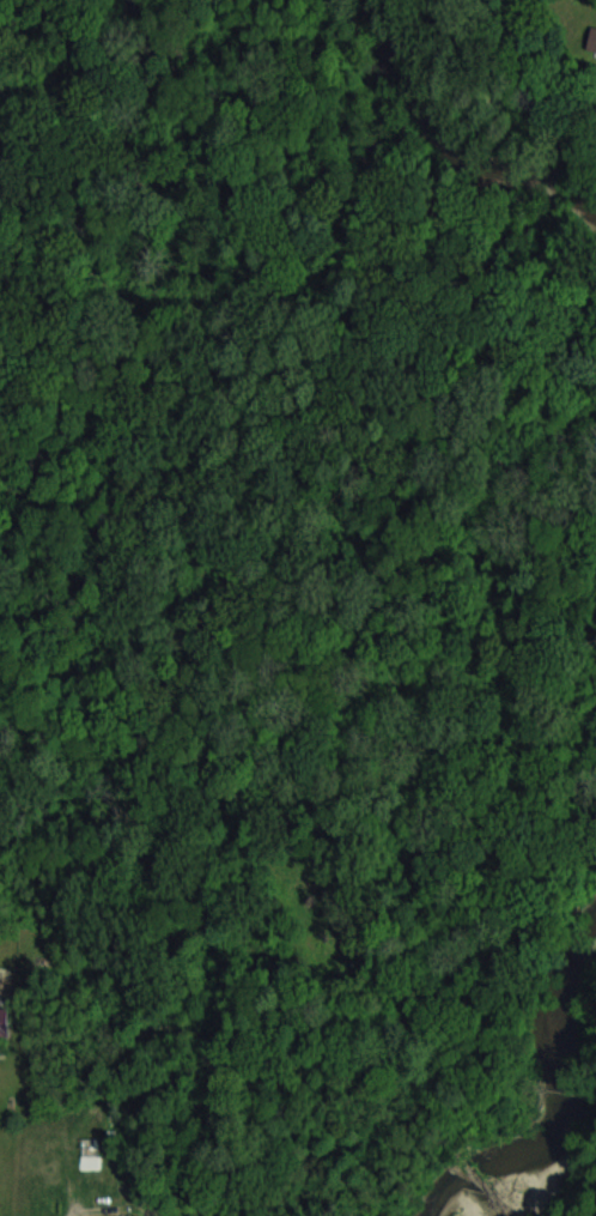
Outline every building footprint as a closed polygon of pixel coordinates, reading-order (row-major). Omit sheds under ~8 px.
[(587,51),(595,52),(595,23),(590,23),(587,51)]
